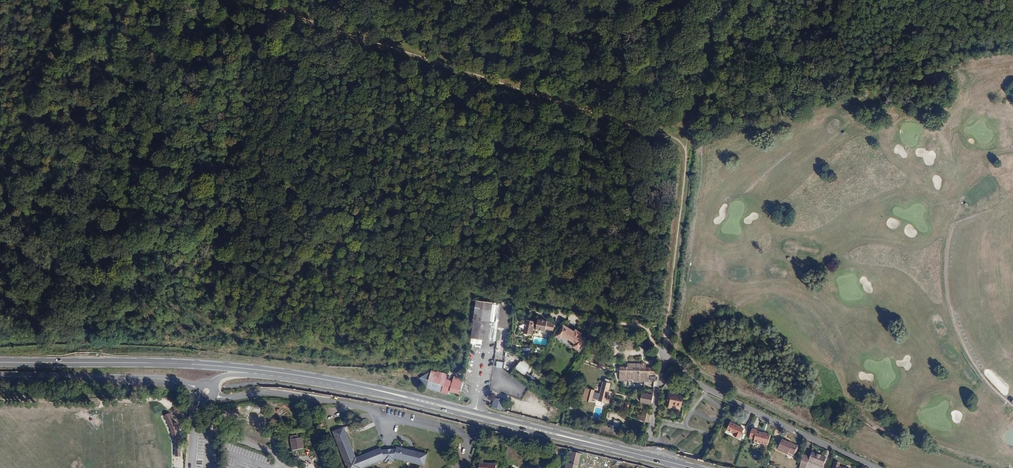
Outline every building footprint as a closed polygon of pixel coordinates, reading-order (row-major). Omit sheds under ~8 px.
[(498,327),(501,305),(501,303),(477,300),(471,338),(482,339),(496,341),(498,327)] [(509,329),(512,306),(501,305),(498,327),(509,329)] [(563,322),(563,321),(554,320),(553,323),(546,322),(546,321),(537,320),(536,328),(532,327),(533,322),(525,321),(524,334),(532,335),(532,330),(545,331),(545,328),(553,329),(553,328),(558,328),(563,322)] [(576,330),(563,322),(558,328),(560,331),(565,335),(576,343),(574,346),(579,349),(587,338),(582,335),(583,334),(583,331),(579,329),(577,329),(576,330)] [(482,339),(471,338),(470,344),(476,344),(476,346),(482,347),(482,339)] [(521,360),(516,367),(525,374),(531,366),(521,360)] [(656,375),(656,372),(656,367),(646,367),(646,364),(645,364),(642,364),(640,364),(628,363),(628,367),(621,367),(620,379),(625,379),(634,379),(640,379),(649,380),(649,378),(648,378),(648,374),(656,375)] [(461,392),(464,382),(463,382),(463,379),(455,377),(453,383),(451,382),(451,381),(446,380),(447,375),(438,372),(437,373),(432,371),(432,372),(429,371),(429,372),(420,378),(424,386),(427,387),(427,388),(449,394),(450,391),(459,394),(459,391),(461,392)] [(609,403),(611,394),(608,393),(609,391),(611,383),(603,381),(598,400),(609,403)] [(650,395),(642,393),(641,402),(652,404),(654,395),(654,392),(651,391),(650,395)] [(683,396),(669,393),(666,405),(672,407),(672,405),(681,406),(683,396)] [(502,410),(505,401),(495,397),(492,407),(502,410)] [(649,422),(651,412),(644,410),(643,416),(638,414),(637,418),(649,422)] [(180,439),(176,426),(169,413),(165,416),(171,427),(174,440),(175,457),(180,456),(180,439)] [(617,435),(619,428),(599,422),(597,429),(617,435)] [(744,429),(730,422),(726,430),(735,434),(734,435),(740,438),(744,429)] [(344,427),(333,431),(347,467),(363,467),(385,459),(385,462),(395,461),(395,459),(394,449),(386,450),(382,450),(381,448),(356,458),(344,427)] [(757,430),(752,429),(749,438),(755,439),(754,442),(768,445),(771,435),(756,432),(757,430)] [(304,449),(302,438),(299,438),(297,439),(296,435),(291,436),(293,450),(304,449)] [(794,454),(797,448),(798,446),(792,444),(782,440),(778,448),(784,451),(784,452),(788,454),(789,453),(794,455),(794,454)] [(425,466),(427,454),(397,447),(396,449),(394,449),(395,459),(425,466)] [(580,461),(581,454),(573,452),(573,453),(571,459),(580,461)] [(812,452),(810,457),(803,454),(801,461),(799,467),(802,467),(806,467),(809,461),(823,466),(826,457),(812,452)]
